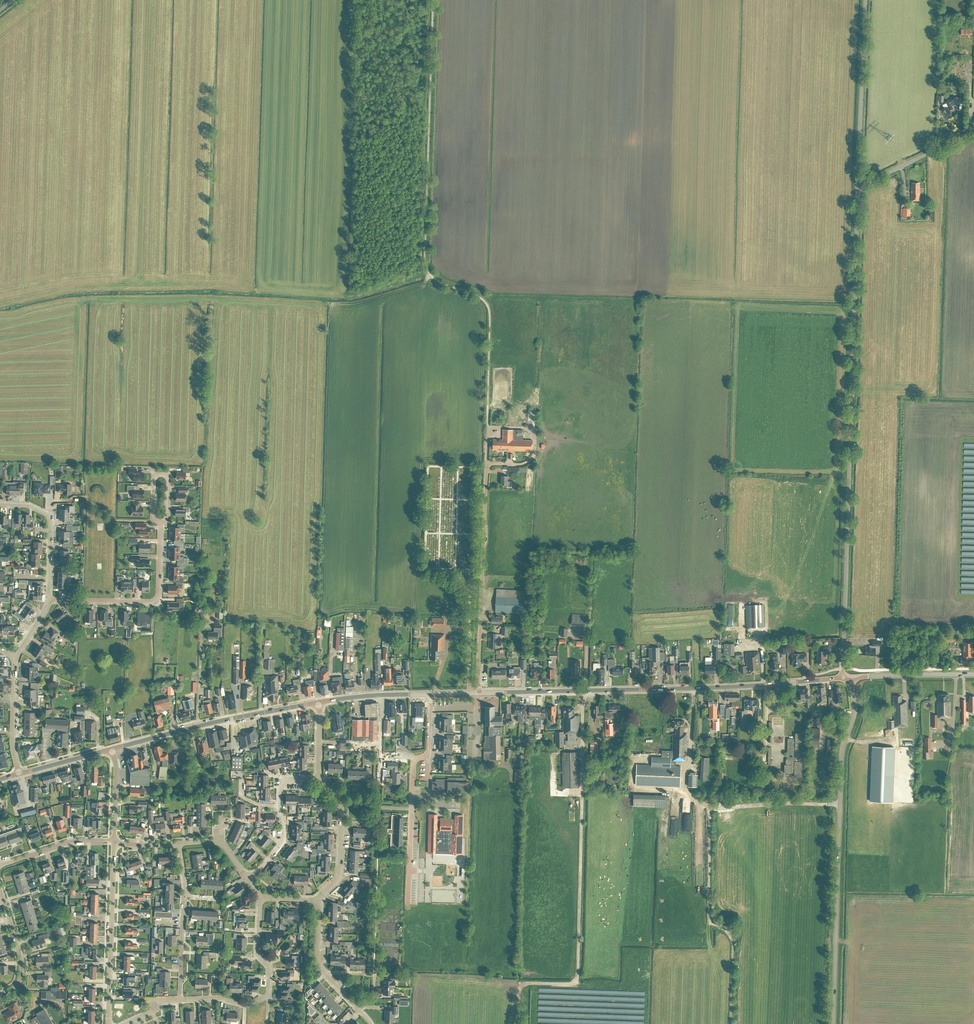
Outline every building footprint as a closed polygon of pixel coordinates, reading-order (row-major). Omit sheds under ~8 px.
[(955,104),(955,105),(959,103),(956,97),(952,98),(949,100),(948,100),(941,103),(944,109),(942,110),(945,116),(946,116),(947,119),(952,117),(950,113),(951,113),(949,110),(953,109),(951,106),(955,104)] [(912,187),(911,187),(911,200),(914,200),(920,200),(920,183),(912,183),(912,187)] [(902,217),(910,217),(911,209),(903,209),(902,217)] [(503,430),(503,440),(524,440),(524,430),(503,430)] [(503,440),(493,439),(493,450),(499,450),(499,451),(513,451),(513,450),(533,451),(533,440),(524,440),(503,440)] [(136,468),(129,468),(129,475),(133,475),(133,481),(144,481),(144,473),(136,473),(136,468)] [(183,472),(176,472),(176,479),(185,479),(186,473),(189,473),(189,470),(183,469),(183,472)] [(502,476),(502,480),(500,481),(500,483),(501,483),(501,484),(508,485),(507,487),(512,487),(512,481),(508,481),(508,476),(502,476)] [(13,482),(7,482),(4,482),(4,488),(7,488),(7,494),(13,494),(13,482)] [(22,482),(16,482),(13,482),(13,494),(19,495),(19,494),(22,494),(22,493),(23,493),(24,482),(22,482)] [(35,483),(34,495),(42,495),(42,493),(50,493),(50,486),(43,485),(43,483),(35,483)] [(57,485),(57,491),(63,492),(63,494),(71,494),(71,484),(64,484),(64,485),(57,485)] [(143,498),(144,490),(135,490),(135,486),(127,485),(127,492),(133,493),(132,497),(140,497),(140,498),(143,498)] [(178,494),(176,494),(175,501),(185,501),(185,494),(185,492),(187,492),(187,488),(179,488),(178,494)] [(143,516),(143,508),(139,508),(139,502),(132,502),(132,507),(131,507),(131,515),(143,516)] [(64,506),(64,509),(60,509),(59,514),(70,515),(70,512),(74,512),(74,506),(64,506)] [(183,509),(175,509),(175,516),(185,516),(185,512),(189,512),(189,506),(183,506),(183,509)] [(15,514),(15,518),(12,518),(12,527),(18,527),(18,523),(22,523),(22,514),(15,514)] [(33,517),(29,517),(29,514),(23,514),(23,523),(26,523),(25,527),(29,527),(29,529),(33,529),(33,517)] [(59,514),(59,520),(65,520),(64,523),(73,523),(73,518),(69,518),(70,515),(59,514)] [(0,515),(0,524),(1,524),(4,524),(4,528),(11,529),(11,519),(7,518),(7,515),(1,515),(0,515)] [(150,535),(150,527),(146,527),(146,523),(135,523),(135,530),(139,530),(139,535),(150,535)] [(177,528),(170,527),(170,533),(180,534),(180,528),(184,528),(184,524),(177,524),(177,528)] [(180,540),(180,534),(170,533),(169,540),(177,540),(177,543),(183,544),(186,544),(186,541),(183,540),(180,540)] [(59,537),(59,542),(63,542),(63,547),(73,547),(73,537),(69,537),(59,537)] [(42,542),(36,542),(36,539),(23,539),(23,543),(34,543),(34,546),(29,546),(29,548),(30,548),(34,548),(42,548),(42,542)] [(177,547),(169,547),(169,553),(180,553),(180,550),(183,550),(183,544),(177,543),(177,547)] [(180,553),(169,553),(169,559),(177,559),(177,563),(184,563),(184,557),(180,556),(180,553)] [(149,567),(149,559),(139,559),(139,555),(131,555),(131,562),(137,562),(137,567),(143,567),(149,567)] [(2,566),(2,561),(6,561),(7,561),(9,559),(9,557),(6,557),(0,556),(0,566),(2,566)] [(26,564),(26,566),(19,566),(19,569),(31,570),(31,566),(32,566),(40,566),(40,560),(31,560),(31,564),(26,564)] [(177,567),(169,566),(168,572),(179,573),(179,567),(183,567),(184,563),(177,563),(177,567)] [(70,569),(70,573),(72,573),(75,573),(75,577),(78,577),(78,569),(70,569)] [(179,573),(168,572),(168,579),(173,579),(173,582),(183,583),(183,577),(179,577),(179,573)] [(127,591),(127,581),(124,581),(124,576),(117,576),(117,586),(121,587),(121,591),(127,591)] [(127,581),(127,591),(133,591),(133,587),(136,587),(136,579),(133,579),(133,581),(127,581)] [(146,579),(142,579),(139,579),(138,587),(142,587),(142,591),(149,592),(149,587),(148,587),(149,581),(146,581),(146,579)] [(41,584),(42,584),(42,581),(29,581),(29,584),(29,585),(32,585),(32,590),(41,590),(41,584)] [(168,594),(179,594),(179,588),(182,589),(182,583),(176,583),(176,586),(168,585),(168,594)] [(29,590),(28,599),(37,600),(37,595),(41,595),(41,590),(32,590),(29,590)] [(496,590),(496,596),(496,612),(503,612),(526,613),(527,591),(496,590)] [(168,602),(168,604),(167,604),(167,605),(168,605),(167,610),(178,610),(178,607),(183,607),(184,599),(177,598),(177,602),(168,602)] [(26,605),(23,610),(32,616),(35,611),(30,607),(31,605),(26,601),(24,604),(26,605)] [(763,605),(747,605),(748,628),(764,627),(763,605)] [(23,610),(20,614),(16,611),(14,614),(21,619),(23,617),(29,620),(32,616),(23,610)] [(66,622),(71,618),(67,612),(64,614),(62,610),(54,616),(57,621),(63,618),(66,622)] [(93,610),(86,610),(85,621),(90,622),(90,626),(96,627),(96,621),(93,620),(93,610)] [(100,610),(100,620),(105,620),(105,626),(112,626),(112,619),(107,619),(108,610),(100,610)] [(127,619),(128,611),(121,611),(120,621),(123,621),(122,626),(130,626),(130,619),(127,619)] [(145,611),(142,611),(137,611),(137,626),(151,626),(151,614),(145,614),(145,611)] [(503,612),(496,612),(496,615),(492,615),(492,623),(502,623),(502,615),(503,612)] [(574,613),(574,625),(588,624),(587,613),(574,613)] [(443,620),(443,618),(431,618),(431,626),(443,626),(443,620)] [(49,633),(46,632),(42,638),(51,644),(55,637),(58,632),(52,628),(49,633)] [(431,651),(430,660),(439,659),(439,653),(444,653),(444,634),(431,634),(431,628),(420,628),(420,636),(431,636),(431,640),(430,651),(431,651)] [(221,631),(214,631),(214,632),(208,632),(208,639),(217,640),(217,639),(221,639),(221,632),(221,631)] [(76,640),(65,633),(62,636),(74,644),(76,640)] [(498,634),(489,633),(489,648),(496,648),(496,644),(501,645),(502,638),(498,638),(498,634)] [(349,662),(350,648),(353,648),(353,637),(345,637),(345,648),(344,647),(344,656),(344,662),(349,662)] [(344,639),(337,639),(336,651),(334,651),(334,665),(343,665),(343,651),(344,651),(344,639)] [(879,652),(879,646),(881,646),(881,640),(872,640),(872,645),(869,645),(869,647),(866,647),(866,648),(865,648),(865,655),(872,655),(872,656),(875,656),(875,652),(879,652)] [(962,655),(963,655),(963,657),(959,657),(959,663),(969,663),(969,657),(973,657),(973,640),(962,640),(962,655)] [(724,644),(724,655),(734,655),(734,643),(724,644)] [(45,656),(48,651),(51,653),(54,650),(47,645),(44,649),(38,644),(35,649),(45,656)] [(654,669),(654,661),(660,661),(660,647),(649,647),(649,661),(642,661),(643,669),(647,669),(647,674),(654,674),(653,669),(654,669)] [(831,647),(823,647),(823,651),(818,651),(817,663),(820,663),(821,663),(825,663),(825,657),(826,657),(826,654),(830,654),(831,647)] [(45,656),(35,649),(32,654),(41,660),(39,663),(44,667),(47,663),(42,661),(45,656)] [(746,653),(747,666),(741,666),(741,673),(746,673),(746,672),(748,671),(748,674),(753,673),(753,674),(755,673),(759,673),(759,667),(760,667),(759,652),(755,653),(755,652),(746,653)] [(807,662),(807,654),(800,654),(792,654),(793,666),(801,666),(801,662),(807,662)] [(670,665),(668,665),(668,674),(674,674),(674,665),(674,663),(678,663),(678,656),(674,656),(674,660),(670,661),(670,665)] [(615,667),(615,664),(615,659),(608,659),(609,670),(613,669),(613,675),(617,675),(617,674),(624,674),(623,667),(615,667)] [(580,661),(570,661),(570,667),(571,667),(571,672),(571,677),(579,677),(579,672),(580,672),(580,661)] [(714,673),(714,666),(712,666),(712,661),(711,661),(706,661),(706,666),(705,666),(705,673),(714,673)] [(689,666),(688,666),(688,662),(685,662),(680,663),(680,666),(680,673),(689,673),(689,666)] [(38,663),(37,663),(32,663),(32,666),(25,666),(25,672),(34,672),(34,667),(38,667),(38,663)] [(546,672),(547,672),(547,678),(554,677),(554,669),(554,663),(549,663),(549,669),(546,669),(546,672)] [(604,684),(604,675),(605,675),(605,669),(600,669),(600,664),(594,664),(594,670),(595,670),(595,675),(596,675),(596,684),(604,684)] [(321,690),(321,694),(328,693),(327,683),(326,680),(328,680),(328,679),(328,671),(326,671),(326,667),(324,667),(322,668),(322,671),(318,671),(319,680),(320,685),(320,686),(318,686),(318,691),(321,690)] [(514,669),(510,669),(510,678),(521,678),(521,669),(520,669),(520,667),(514,667),(514,669)] [(384,679),(383,679),(383,685),(392,685),(392,678),(391,678),(391,672),(390,668),(384,668),(384,673),(384,679)] [(506,670),(492,670),(492,678),(506,678),(506,670)] [(397,671),(397,674),(394,674),(394,681),(396,681),(396,684),(404,684),(404,678),(403,678),(403,674),(403,672),(401,672),(401,671),(397,671)] [(34,672),(25,672),(25,677),(32,677),(32,681),(38,681),(38,676),(37,676),(37,672),(34,672)] [(378,673),(373,673),(373,680),(371,680),(371,688),(379,688),(379,680),(378,680),(378,673)] [(275,695),(278,695),(278,691),(279,691),(278,688),(277,675),(263,676),(265,696),(270,695),(271,701),(275,701),(275,695)] [(353,682),(351,682),(350,676),(344,677),(345,683),(346,690),(354,689),(353,682)] [(333,692),(341,691),(340,682),(339,682),(338,678),(335,678),(335,683),(332,683),(333,692)] [(299,679),(293,680),(294,686),(286,687),(287,694),(294,693),(298,693),(297,687),(300,686),(299,679)] [(314,679),(305,681),(306,686),(303,686),(305,695),(311,694),(310,686),(314,685),(314,679)] [(31,689),(25,689),(25,695),(38,695),(38,683),(31,682),(31,689)] [(243,685),(242,699),(250,700),(251,694),(252,694),(252,686),(243,685)] [(842,693),(841,693),(840,691),(839,686),(838,686),(837,686),(836,686),(835,687),(834,687),(836,703),(843,703),(842,693)] [(824,687),(818,688),(818,692),(817,692),(817,693),(815,693),(814,694),(814,696),(815,697),(818,696),(818,703),(826,703),(825,692),(824,692),(824,687)] [(798,699),(804,698),(804,701),(806,701),(806,708),(810,707),(810,704),(812,703),(811,697),(808,698),(807,688),(798,689),(798,699)] [(236,702),(234,693),(224,695),(226,702),(227,702),(228,709),(236,708),(235,702),(236,702)] [(938,717),(950,717),(950,701),(949,701),(949,694),(938,694),(938,701),(937,701),(937,715),(932,715),(932,727),(938,727),(938,717)] [(38,705),(38,695),(25,695),(25,700),(26,700),(26,704),(38,705)] [(901,695),(893,696),(894,720),(888,720),(888,729),(894,729),(894,727),(908,726),(907,701),(901,701),(901,695)] [(160,711),(171,708),(168,698),(154,701),(156,712),(155,712),(156,716),(152,717),(155,728),(163,725),(160,715),(159,711),(160,711)] [(191,699),(185,700),(187,710),(176,712),(176,714),(177,718),(176,718),(177,721),(181,720),(190,718),(188,711),(194,709),(193,707),(191,699)] [(205,710),(205,714),(212,712),(210,703),(209,699),(203,701),(203,704),(201,705),(203,711),(205,710)] [(717,718),(717,706),(717,700),(709,700),(709,706),(710,706),(710,719),(716,719),(716,722),(713,722),(713,730),(719,730),(719,718),(717,718)] [(745,700),(745,709),(745,711),(740,711),(739,723),(747,723),(747,712),(746,712),(746,709),(756,709),(755,720),(761,720),(761,709),(759,709),(759,700),(745,700)] [(395,703),(392,703),(392,702),(387,702),(387,716),(390,716),(390,719),(394,719),(397,719),(397,716),(395,716),(395,709),(395,703)] [(378,709),(377,703),(364,704),(365,715),(366,715),(366,716),(379,715),(379,709),(378,709)] [(423,717),(423,709),(424,709),(424,703),(415,703),(414,717),(423,717)] [(76,714),(83,714),(83,715),(84,715),(84,714),(85,714),(85,706),(80,706),(80,704),(77,704),(76,714)] [(521,712),(521,706),(513,705),(512,715),(517,715),(517,720),(520,721),(521,712)] [(599,722),(599,717),(603,717),(603,712),(599,712),(599,705),(594,705),(594,718),(596,718),(596,722),(599,722)] [(609,711),(605,711),(605,717),(612,717),(612,712),(620,712),(620,705),(614,705),(609,705),(609,711)] [(732,707),(725,707),(725,705),(721,705),(720,715),(724,715),(724,718),(730,718),(731,718),(731,717),(732,707)] [(487,725),(487,735),(485,735),(485,743),(486,744),(486,746),(484,746),(484,753),(484,759),(490,759),(497,759),(501,758),(500,736),(503,736),(502,726),(501,726),(501,725),(502,725),(502,715),(498,715),(498,713),(495,714),(495,706),(485,706),(486,725),(487,725)] [(537,712),(537,707),(529,707),(529,716),(535,716),(535,727),(543,727),(543,719),(540,719),(540,712),(537,712)] [(541,707),(537,707),(537,712),(540,712),(540,719),(543,719),(543,718),(545,718),(545,709),(541,709),(541,707)] [(563,731),(556,731),(556,745),(564,744),(564,734),(568,734),(568,740),(565,740),(565,744),(580,744),(579,715),(574,715),(574,708),(564,708),(564,717),(563,717),(563,731)] [(306,713),(301,714),(303,724),(300,724),(301,731),(306,730),(305,727),(309,727),(308,723),(310,722),(309,713),(308,713),(308,712),(306,712),(306,713)] [(345,725),(348,724),(348,720),(345,720),(342,721),(341,718),(340,718),(340,713),(332,714),(333,722),(332,723),(334,732),(343,731),(342,723),(345,723),(345,725)] [(447,718),(439,718),(439,724),(452,724),(452,718),(453,718),(453,715),(447,715),(447,718)] [(290,728),(293,728),(292,725),(294,724),(292,716),(289,717),(286,717),(286,718),(285,718),(287,726),(289,725),(290,728)] [(284,726),(282,718),(275,719),(276,724),(276,725),(276,728),(279,727),(280,733),(283,732),(282,726),(284,726)] [(61,732),(67,732),(67,729),(68,729),(68,720),(46,719),(45,728),(61,729),(61,732)] [(134,729),(146,726),(144,719),(132,722),(134,729)] [(368,741),(377,741),(377,720),(369,720),(352,719),(351,740),(368,741)] [(270,720),(263,722),(265,731),(272,730),(270,720)] [(89,739),(95,739),(96,730),(95,730),(95,726),(96,726),(96,721),(86,721),(86,730),(89,730),(89,739)] [(684,721),(673,721),(673,727),(676,728),(675,733),(683,734),(683,728),(684,728),(684,721)] [(452,724),(439,724),(438,729),(447,729),(446,733),(452,733),(453,729),(451,729),(452,724)] [(80,731),(73,733),(75,738),(74,738),(76,743),(83,741),(82,736),(83,736),(84,736),(84,725),(80,725),(80,731)] [(107,729),(111,742),(119,739),(116,727),(107,729)] [(241,743),(242,749),(245,748),(251,746),(251,744),(257,743),(255,732),(256,732),(255,728),(251,729),(251,730),(243,732),(244,734),(241,735),(241,739),(242,743),(241,743)] [(226,729),(218,730),(220,743),(224,742),(223,739),(228,737),(227,737),(228,736),(227,735),(227,734),(226,729)] [(216,731),(208,733),(210,741),(209,741),(211,747),(216,746),(217,751),(220,751),(216,731)] [(61,732),(61,735),(57,735),(57,745),(58,746),(59,747),(61,747),(62,747),(62,746),(66,746),(67,735),(67,732),(61,732)] [(785,764),(784,773),(794,773),(794,777),(802,777),(803,761),(802,761),(802,755),(803,755),(803,733),(795,733),(795,738),(788,738),(787,757),(789,757),(789,759),(786,759),(786,764),(785,764)] [(438,738),(438,744),(448,744),(452,744),(452,738),(453,739),(453,735),(446,735),(446,738),(438,738)] [(207,743),(206,738),(201,739),(201,737),(197,737),(198,744),(197,744),(198,746),(197,746),(199,756),(206,755),(206,753),(209,753),(207,743)] [(309,751),(309,745),(309,741),(307,741),(307,742),(298,742),(293,742),(293,748),(295,748),(295,751),(309,751)] [(438,744),(438,749),(446,749),(446,753),(452,753),(452,749),(452,744),(448,744),(438,744)] [(32,746),(24,748),(26,758),(35,756),(34,753),(38,751),(37,745),(32,746)] [(168,761),(167,753),(162,753),(160,745),(153,747),(155,755),(157,761),(163,760),(163,761),(162,766),(160,766),(159,778),(166,779),(167,767),(168,761)] [(872,801),(894,802),(896,748),(874,747),(872,801)] [(127,760),(130,772),(130,771),(130,784),(149,785),(150,768),(138,769),(137,754),(134,754),(133,752),(131,753),(130,753),(129,754),(128,755),(127,756),(127,757),(126,758),(126,759),(127,760)] [(179,764),(179,758),(178,758),(178,752),(170,752),(170,758),(169,758),(169,764),(179,764)] [(563,787),(579,787),(579,752),(562,752),(563,787)] [(284,754),(281,755),(280,753),(278,753),(279,758),(281,767),(287,766),(287,765),(289,765),(288,760),(287,755),(285,756),(284,754)] [(267,760),(267,763),(264,763),(266,770),(275,768),(272,754),(270,755),(270,759),(267,760)] [(279,758),(275,758),(274,754),(272,754),(275,768),(281,767),(279,758)] [(232,769),(242,770),(243,756),(232,755),(232,769)] [(438,758),(438,764),(451,764),(451,760),(452,760),(452,759),(452,755),(446,755),(446,758),(438,758)] [(710,779),(711,757),(703,756),(702,779),(710,779)] [(637,764),(636,784),(680,786),(681,766),(676,766),(676,760),(672,760),(672,758),(652,757),(652,765),(637,764)] [(6,759),(0,761),(0,768),(8,766),(7,763),(6,759)] [(335,763),(336,764),(336,759),(334,759),(333,763),(328,763),(328,771),(335,772),(335,763)] [(340,764),(336,764),(335,763),(335,772),(342,772),(342,764),(343,764),(343,760),(340,759),(340,764)] [(400,784),(400,773),(396,773),(396,768),(397,769),(398,763),(387,762),(387,768),(392,768),(391,776),(393,776),(392,778),(390,778),(390,782),(392,783),(400,784)] [(99,776),(98,776),(98,769),(101,769),(101,763),(92,763),(92,766),(91,766),(91,769),(91,782),(99,782),(98,786),(103,786),(104,776),(99,776)] [(438,764),(438,769),(446,769),(446,773),(452,773),(452,769),(452,764),(451,764),(438,764)] [(83,782),(82,779),(84,778),(81,766),(74,768),(77,780),(78,780),(79,783),(83,782)] [(355,770),(355,771),(356,766),(353,766),(353,770),(348,770),(347,778),(354,779),(355,770)] [(355,770),(354,779),(361,779),(361,771),(362,771),(362,767),(360,766),(359,771),(355,771),(355,770)] [(361,771),(361,779),(368,779),(368,771),(369,771),(369,767),(366,767),(366,771),(362,771),(361,771)] [(523,783),(523,769),(515,768),(515,782),(523,783)] [(72,774),(68,775),(67,770),(59,773),(60,778),(62,777),(63,782),(73,779),(72,774)] [(254,774),(254,781),(268,781),(268,775),(264,775),(264,771),(257,771),(257,774),(254,774)] [(53,784),(55,783),(57,783),(56,780),(55,774),(48,775),(50,781),(52,781),(53,784)] [(690,774),(689,786),(697,787),(698,775),(690,774)] [(468,792),(468,782),(464,782),(464,777),(456,777),(447,777),(447,779),(436,779),(436,781),(432,781),(431,790),(447,791),(447,792),(468,792)] [(782,777),(782,789),(803,790),(803,778),(782,777)] [(22,791),(21,792),(19,783),(10,786),(12,794),(11,794),(14,806),(22,804),(22,803),(26,802),(22,791)] [(142,788),(138,788),(130,788),(130,795),(144,796),(144,791),(149,792),(149,785),(142,785),(142,788)] [(270,793),(256,793),(256,795),(260,795),(260,799),(259,799),(259,802),(271,802),(271,799),(270,799),(270,793)] [(666,795),(634,794),(633,806),(665,807),(666,795)] [(304,797),(304,812),(306,812),(306,807),(310,807),(310,805),(314,805),(314,798),(304,797)] [(101,810),(101,807),(99,807),(99,802),(98,802),(93,802),(88,802),(87,810),(94,810),(94,811),(95,811),(95,814),(98,814),(98,815),(102,815),(102,810),(101,810)] [(327,807),(313,807),(313,810),(318,810),(318,811),(322,811),(322,818),(331,818),(331,811),(327,811),(327,807)] [(164,817),(159,817),(161,832),(165,831),(164,820),(169,820),(168,810),(163,811),(164,817)] [(74,820),(74,827),(81,827),(81,818),(76,817),(76,812),(70,812),(70,819),(74,820)] [(180,818),(173,818),(172,813),(169,813),(169,819),(171,819),(171,821),(171,826),(173,826),(173,831),(180,830),(180,824),(179,824),(179,822),(181,822),(183,822),(182,816),(180,817),(180,818)] [(274,814),(266,814),(266,822),(269,822),(270,825),(273,825),(273,822),(275,822),(274,814)] [(397,815),(392,814),(391,824),(402,824),(402,817),(397,817),(397,815)] [(429,814),(428,853),(462,854),(463,815),(455,814),(455,819),(452,819),(452,818),(440,818),(440,819),(437,819),(437,814),(429,814)] [(322,818),(322,825),(318,825),(318,826),(312,826),(312,829),(322,830),(327,830),(327,826),(331,826),(331,818),(322,818)] [(59,831),(66,829),(65,824),(63,819),(60,820),(60,821),(59,821),(59,820),(57,821),(56,822),(57,826),(59,831)] [(234,828),(246,833),(247,831),(243,830),(245,825),(237,821),(234,828)] [(292,824),(292,831),(301,832),(301,827),(304,827),(304,822),(296,821),(296,825),(292,824)] [(141,827),(137,826),(136,832),(143,833),(145,823),(142,823),(141,827)] [(51,828),(50,825),(42,828),(43,831),(44,830),(46,836),(53,833),(51,828)] [(20,827),(11,830),(15,842),(22,840),(20,834),(23,833),(20,827)] [(39,831),(37,827),(34,829),(35,833),(29,835),(32,841),(41,838),(39,831)] [(234,828),(232,834),(240,838),(240,837),(242,833),(245,835),(246,833),(234,828)] [(261,839),(258,843),(264,848),(268,843),(269,843),(271,840),(267,836),(268,835),(269,833),(271,831),(269,829),(265,829),(264,829),(260,834),(258,837),(261,839)] [(322,830),(312,829),(312,832),(320,832),(320,833),(324,834),(324,841),(333,841),(333,834),(327,834),(327,830),(322,830)] [(11,830),(5,832),(9,844),(15,842),(11,830)] [(301,836),(301,832),(292,831),(291,838),(295,838),(295,842),(297,842),(297,844),(304,846),(304,842),(303,842),(304,836),(301,836)] [(0,834),(0,838),(3,847),(9,844),(5,832),(0,834)] [(240,838),(232,834),(229,840),(237,844),(239,839),(242,841),(243,839),(240,837),(240,838)] [(401,838),(391,838),(390,847),(396,847),(396,845),(401,845),(401,838)] [(251,849),(247,854),(245,852),(244,852),(242,855),(242,856),(243,856),(244,856),(244,857),(250,862),(255,856),(255,857),(258,853),(252,848),(255,845),(251,841),(247,846),(251,849)] [(298,854),(301,855),(304,846),(297,844),(296,847),(294,849),(290,846),(283,855),(290,861),(296,853),(298,854)] [(312,855),(318,855),(318,863),(321,863),(330,863),(330,856),(325,856),(325,852),(321,852),(318,852),(312,852),(312,855)] [(82,863),(82,859),(85,859),(85,853),(81,853),(74,853),(74,863),(78,863),(78,864),(77,864),(77,865),(77,866),(82,866),(82,863)] [(99,885),(99,879),(94,879),(94,864),(98,864),(98,860),(98,853),(91,853),(91,864),(91,866),(86,866),(86,885),(99,885)] [(201,861),(201,856),(204,855),(204,853),(192,855),(193,862),(201,861)] [(171,856),(165,857),(165,863),(170,863),(170,867),(173,867),(173,862),(171,862),(171,856)] [(64,857),(56,860),(58,864),(57,864),(59,870),(66,867),(65,863),(65,862),(64,857)] [(134,862),(136,868),(140,866),(141,870),(144,869),(141,860),(134,862)] [(205,860),(201,861),(193,862),(194,869),(203,868),(202,863),(205,863),(205,860)] [(49,862),(42,865),(45,873),(46,876),(50,874),(49,872),(50,871),(50,872),(53,871),(52,867),(51,868),(49,862)] [(136,868),(134,862),(127,865),(131,874),(134,873),(132,869),(136,868)] [(279,871),(282,868),(276,863),(271,870),(274,872),(271,876),(280,883),(285,876),(279,871)] [(330,871),(330,863),(321,863),(321,866),(317,866),(317,875),(327,875),(327,871),(330,871)] [(14,877),(23,875),(21,869),(12,872),(14,877)] [(23,875),(14,877),(15,883),(25,880),(23,875)] [(294,876),(294,885),(307,885),(308,876),(294,876)] [(349,882),(345,887),(352,893),(354,891),(356,888),(359,885),(359,883),(370,884),(370,879),(359,878),(359,881),(353,880),(351,883),(349,882)] [(25,880),(15,883),(17,888),(26,886),(25,880)] [(127,880),(127,885),(131,885),(131,888),(138,888),(139,880),(135,880),(127,880)] [(242,885),(242,886),(241,884),(235,888),(233,886),(229,890),(231,892),(234,890),(238,895),(245,890),(243,888),(244,887),(242,885)] [(17,888),(19,894),(28,891),(26,886),(17,888)] [(352,893),(345,887),(340,893),(347,899),(352,893)] [(18,898),(20,904),(29,901),(28,896),(18,898)] [(244,899),(244,901),(241,901),(240,908),(249,908),(249,901),(248,901),(248,899),(244,899)] [(20,904),(22,909),(31,907),(29,901),(20,904)] [(328,906),(328,913),(337,913),(337,911),(341,911),(341,908),(337,908),(337,903),(335,903),(335,902),(331,902),(331,906),(328,906)] [(22,909),(24,915),(33,912),(31,907),(22,909)] [(296,918),(296,920),(301,920),(301,914),(297,913),(297,909),(290,909),(290,910),(284,909),(283,917),(296,918)] [(210,919),(209,922),(212,923),(212,919),(217,919),(217,911),(211,911),(210,919)] [(268,911),(267,918),(266,922),(272,922),(272,925),(278,926),(279,919),(275,919),(275,912),(268,911)] [(24,915),(25,920),(35,918),(33,912),(24,915)] [(246,922),(246,916),(240,916),(240,913),(234,912),(234,916),(237,916),(237,921),(238,922),(238,921),(246,922)] [(25,920),(27,926),(36,923),(35,918),(25,920)] [(238,921),(238,922),(238,927),(235,927),(234,930),(240,930),(240,927),(247,928),(247,922),(246,922),(238,921)] [(27,926),(29,932),(38,929),(36,923),(27,926)] [(57,929),(59,936),(66,933),(64,926),(57,929)] [(166,927),(166,931),(166,936),(168,936),(168,945),(175,946),(175,935),(172,935),(172,931),(169,931),(169,927),(166,927)] [(276,942),(277,936),(283,936),(283,930),(277,930),(277,934),(266,934),(265,942),(276,942)] [(46,945),(44,939),(49,937),(47,933),(38,936),(39,939),(32,941),(35,949),(46,945)] [(246,943),(247,938),(240,937),(240,933),(234,933),(233,938),(237,938),(236,949),(245,949),(246,943)] [(207,937),(196,936),(196,944),(207,945),(207,940),(213,940),(213,934),(207,934),(207,937)] [(152,945),(152,952),(155,952),(162,952),(163,941),(155,941),(156,938),(152,938),(152,945)] [(294,943),(292,940),(290,938),(285,941),(287,943),(282,947),(286,953),(292,948),(291,945),(294,943)] [(93,946),(85,946),(85,954),(90,954),(90,958),(96,958),(96,950),(93,950),(93,946)] [(204,952),(202,955),(197,954),(197,967),(205,968),(206,955),(207,955),(209,955),(209,957),(215,957),(219,957),(219,953),(215,952),(216,952),(204,952)] [(36,965),(42,965),(48,965),(48,958),(51,957),(50,953),(41,953),(41,956),(36,957),(36,965)] [(298,956),(292,955),(292,958),(286,958),(285,965),(293,965),(294,961),(298,962),(298,956)] [(242,958),(235,957),(232,957),(231,964),(241,965),(241,968),(251,968),(252,962),(241,961),(242,958)] [(160,978),(170,979),(170,971),(163,971),(163,968),(156,968),(156,972),(160,973),(160,978)] [(289,976),(294,976),(294,969),(288,969),(288,972),(281,971),(281,978),(289,979),(289,976)] [(45,975),(37,975),(37,982),(40,982),(40,986),(48,986),(48,981),(48,977),(51,977),(51,971),(45,971),(45,975)] [(124,977),(123,984),(129,984),(129,982),(133,982),(135,982),(135,981),(135,974),(128,974),(128,977),(124,977)] [(259,986),(260,986),(261,979),(254,979),(254,976),(249,975),(248,979),(252,979),(251,985),(259,986)] [(383,987),(392,987),(394,987),(394,979),(400,980),(400,976),(390,976),(390,980),(383,980),(383,987)] [(170,979),(160,978),(159,983),(156,984),(155,993),(162,993),(163,986),(169,986),(170,979)] [(226,984),(230,984),(229,992),(241,992),(241,983),(232,983),(233,978),(226,978),(226,984)] [(203,987),(203,988),(207,988),(207,979),(195,979),(195,987),(203,987)] [(319,993),(325,987),(320,982),(313,988),(317,992),(314,995),(316,997),(319,994),(319,993)] [(281,986),(280,992),(288,992),(290,992),(290,989),(294,990),(294,984),(287,983),(287,986),(281,986)] [(252,991),(259,992),(259,986),(251,985),(250,985),(249,989),(247,989),(247,991),(245,991),(245,994),(252,994),(252,991)] [(330,993),(325,987),(319,993),(319,994),(322,997),(319,1000),(320,1002),(322,1000),(328,994),(330,993)] [(280,992),(279,991),(279,998),(285,999),(285,1002),(292,1002),(292,999),(288,999),(288,992),(280,992)] [(333,999),(328,994),(322,1000),(326,1003),(322,1007),(324,1008),(327,1005),(333,999)] [(338,1004),(333,999),(327,1005),(330,1009),(327,1012),(329,1014),(332,1010),(338,1004)] [(17,1007),(14,1003),(8,1006),(10,1010),(10,1011),(8,1010),(8,1011),(5,1013),(4,1014),(8,1021),(9,1021),(11,1020),(12,1019),(16,1017),(17,1017),(20,1015),(21,1014),(19,1011),(18,1011),(16,1007),(17,1007)] [(311,1015),(315,1011),(309,1004),(306,1006),(308,1008),(308,1012),(311,1015)] [(343,1009),(338,1004),(332,1010),(335,1014),(332,1017),(334,1019),(337,1016),(337,1015),(343,1009)] [(397,1013),(397,1006),(390,1006),(389,1010),(385,1010),(385,1022),(393,1022),(394,1013),(397,1013)] [(238,1021),(237,1020),(237,1013),(229,1012),(229,1009),(223,1008),(223,1017),(227,1017),(227,1021),(230,1021),(230,1023),(237,1023),(238,1022),(238,1021)] [(31,1019),(33,1023),(38,1021),(40,1023),(52,1023),(44,1009),(36,1013),(37,1015),(31,1019)] [(286,1015),(291,1016),(292,1009),(284,1009),(284,1013),(278,1012),(277,1023),(285,1023),(286,1015)] [(186,1023),(193,1023),(198,1023),(198,1021),(194,1021),(193,1010),(186,1011),(186,1023)] [(215,1016),(210,1016),(210,1010),(202,1010),(203,1023),(207,1023),(209,1023),(215,1023),(215,1016)] [(175,1018),(175,1012),(167,1012),(168,1017),(167,1017),(167,1023),(177,1023),(180,1023),(180,1018),(175,1018)] [(327,1023),(318,1014),(313,1018),(317,1022),(318,1022),(320,1023),(325,1023),(327,1023)]
